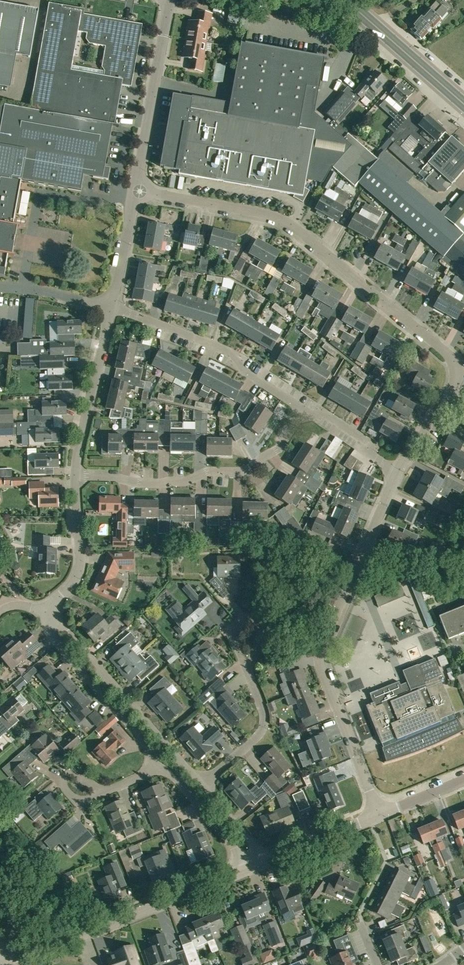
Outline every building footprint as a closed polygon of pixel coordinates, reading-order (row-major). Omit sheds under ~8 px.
[(422,39),(432,27),(433,28),(435,26),(437,26),(439,24),(439,21),(441,19),(447,12),(447,9),(436,1),(429,9),(411,30),(422,39)] [(0,3),(0,84),(9,86),(14,55),(30,57),(38,10),(0,3)] [(130,86),(142,25),(84,14),(85,10),(49,4),(30,110),(112,125),(120,85),(130,86)] [(187,39),(204,43),(206,34),(208,34),(212,15),(199,12),(197,23),(189,22),(187,31),(188,31),(187,39)] [(204,43),(187,39),(185,48),(183,58),(191,59),(189,70),(202,72),(205,51),(203,51),(204,43)] [(165,145),(161,167),(165,168),(165,169),(177,171),(176,174),(180,175),(219,181),(294,194),(293,196),(302,201),(309,190),(304,187),(305,181),(322,184),(327,176),(332,167),(333,167),(343,176),(355,187),(360,182),(378,160),(377,159),(373,156),(367,151),(366,150),(362,146),(349,134),(339,125),(334,120),(333,121),(328,127),(326,125),(314,114),(314,113),(324,58),(241,43),(231,104),(183,96),(173,94),(168,122),(165,145)] [(227,84),(230,65),(220,64),(217,82),(227,84)] [(371,102),(378,93),(376,91),(386,80),(376,71),(368,79),(367,79),(355,93),(361,98),(363,95),(371,102)] [(411,94),(399,84),(389,95),(404,109),(400,113),(406,119),(407,119),(416,109),(409,103),(409,104),(405,101),(411,94)] [(333,119),(339,123),(356,103),(342,90),(323,111),(333,119)] [(112,125),(30,110),(0,105),(0,276),(4,276),(8,254),(10,254),(12,247),(15,248),(17,235),(14,235),(15,225),(13,225),(21,180),(81,191),(84,175),(109,179),(111,168),(106,167),(112,125)] [(441,129),(442,125),(437,121),(433,122),(427,116),(419,125),(420,126),(415,131),(415,130),(411,134),(406,130),(411,123),(407,119),(406,119),(390,138),(395,142),(400,147),(411,135),(424,148),(414,160),(423,168),(423,169),(451,137),(450,138),(445,133),(445,132),(441,129)] [(423,169),(423,168),(418,174),(437,192),(445,192),(463,170),(463,148),(451,137),(423,169)] [(451,210),(447,206),(440,213),(378,160),(360,182),(444,257),(460,239),(463,234),(463,195),(451,210)] [(330,172),(322,187),(327,189),(328,188),(336,174),(330,172)] [(187,191),(189,178),(184,177),(181,189),(187,191)] [(323,196),(315,209),(317,211),(316,213),(323,216),(324,214),(326,216),(334,202),(338,196),(341,190),(336,188),(334,192),(328,188),(327,189),(324,196),(323,196)] [(350,195),(341,190),(338,196),(347,201),(350,195)] [(343,207),(334,202),(326,216),(337,222),(345,208),(343,207)] [(365,204),(362,209),(371,214),(376,205),(371,202),(369,206),(365,204)] [(376,205),(371,214),(380,219),(383,213),(374,208),(376,205)] [(359,234),(367,220),(355,214),(348,228),(359,234)] [(367,220),(359,234),(370,240),(378,226),(367,220)] [(172,231),(173,226),(166,225),(165,226),(150,223),(148,233),(164,236),(165,229),(172,231)] [(203,249),(205,238),(199,237),(201,228),(189,226),(187,233),(186,233),(183,245),(203,249)] [(219,257),(226,233),(214,230),(209,246),(219,249),(217,257),(219,257)] [(226,233),(219,257),(221,258),(223,250),(230,252),(228,260),(233,261),(236,252),(234,252),(238,236),(226,233)] [(170,243),(171,238),(148,234),(145,246),(161,249),(163,241),(170,243)] [(392,240),(397,243),(400,238),(395,234),(392,240)] [(393,250),(386,264),(397,270),(405,256),(400,254),(403,249),(402,248),(406,241),(400,238),(397,243),(393,250)] [(412,256),(420,243),(413,239),(406,252),(412,256)] [(460,239),(444,257),(441,260),(441,261),(456,273),(463,264),(463,243),(460,239)] [(261,260),(269,246),(257,240),(249,253),(261,260)] [(386,264),(393,250),(382,244),(375,258),(386,264)] [(264,271),(268,264),(272,266),(280,252),(269,246),(261,260),(257,267),(253,274),(250,278),(256,282),(262,270),(264,271)] [(417,263),(413,269),(412,269),(404,282),(416,289),(423,275),(427,268),(430,262),(434,255),(429,251),(422,265),(417,263)] [(201,256),(198,270),(206,272),(209,258),(201,256)] [(240,272),(246,261),(240,258),(234,269),(240,272)] [(294,278),(301,264),(290,258),(282,272),(294,278)] [(430,262),(427,268),(433,271),(436,265),(430,262)] [(164,272),(165,267),(156,266),(155,267),(140,264),(139,274),(154,277),(155,270),(164,272)] [(248,271),(253,274),(257,267),(251,264),(248,271)] [(312,271),(301,264),(294,278),(305,285),(312,271)] [(423,275),(416,289),(427,295),(435,281),(432,280),(435,273),(427,268),(423,275)] [(152,292),(153,284),(153,282),(162,284),(163,279),(154,277),(139,274),(136,289),(135,289),(133,299),(153,303),(155,292),(152,292)] [(463,280),(455,276),(452,282),(455,284),(460,287),(463,280)] [(271,297),(280,281),(274,277),(264,294),(271,297)] [(222,283),(222,286),(232,288),(234,281),(229,279),(223,278),(222,283)] [(316,316),(331,289),(320,282),(312,297),(317,299),(316,301),(319,303),(317,308),(316,308),(312,315),(315,317),(316,316)] [(281,289),(286,292),(289,286),(284,283),(281,289)] [(451,290),(457,293),(460,287),(455,284),(451,290)] [(295,289),(289,286),(286,292),(291,296),(295,289)] [(321,320),(325,313),(328,306),(335,309),(343,295),(331,289),(316,316),(315,317),(321,320)] [(177,315),(184,294),(171,290),(169,296),(164,312),(177,315)] [(248,296),(255,300),(256,299),(258,295),(251,291),(248,296)] [(445,313),(453,300),(442,293),(434,307),(445,313)] [(190,319),(194,303),(196,297),(184,294),(177,315),(190,319)] [(265,299),(258,295),(256,299),(255,300),(262,303),(265,299)] [(196,297),(194,303),(190,319),(202,323),(207,307),(202,306),(204,300),(196,297)] [(207,307),(202,323),(215,327),(220,311),(215,309),(217,303),(209,300),(207,307)] [(445,313),(457,319),(463,306),(453,300),(445,313)] [(297,313),(303,317),(310,305),(303,301),(297,313)] [(282,308),(275,303),(272,308),(278,313),(282,308)] [(353,328),(361,314),(350,307),(342,321),(353,328)] [(288,313),(281,308),(282,308),(278,312),(285,318),(288,313)] [(238,331),(246,317),(234,310),(226,324),(238,331)] [(361,314),(353,328),(364,334),(372,320),(361,314)] [(320,334),(326,337),(336,320),(330,316),(320,334)] [(246,317),(238,331),(249,337),(257,323),(246,317)] [(260,318),(257,323),(249,337),(260,344),(268,330),(271,325),(260,318)] [(342,323),(336,320),(326,337),(332,340),(342,323)] [(74,334),(82,334),(81,321),(57,322),(57,342),(46,343),(46,340),(30,341),(30,344),(17,344),(17,357),(20,357),(30,357),(39,356),(41,356),(52,356),(63,356),(75,355),(74,334)] [(311,331),(305,327),(305,326),(301,331),(308,336),(311,331)] [(279,336),(268,330),(260,344),(271,350),(279,336)] [(317,337),(311,332),(308,336),(314,341),(317,337)] [(349,335),(344,332),(340,338),(345,341),(349,335)] [(383,353),(391,339),(380,332),(372,347),(383,353)] [(349,335),(345,341),(351,345),(355,338),(349,335)] [(388,357),(389,358),(389,357),(395,359),(403,345),(391,339),(383,353),(379,360),(375,366),(381,369),(385,363),(388,357)] [(359,342),(350,357),(357,361),(365,345),(359,342)] [(119,355),(134,359),(136,352),(143,354),(142,358),(148,360),(150,350),(151,347),(134,343),(133,345),(122,343),(119,355)] [(331,348),(325,343),(322,347),(328,352),(331,348)] [(372,349),(365,345),(357,361),(363,364),(372,349)] [(288,367),(296,354),(285,347),(277,361),(288,367)] [(338,353),(332,348),(331,348),(328,352),(335,357),(338,353)] [(165,372),(172,357),(160,351),(153,366),(165,372)] [(296,354),(288,367),(299,374),(308,360),(296,354)] [(145,382),(141,381),(143,369),(133,367),(134,359),(119,355),(116,369),(117,369),(115,376),(145,383),(145,382)] [(39,356),(40,369),(47,369),(48,390),(73,389),(72,376),(64,376),(63,356),(52,356),(41,356),(39,356)] [(374,356),(370,363),(375,366),(379,360),(374,356)] [(30,357),(20,357),(21,367),(30,367),(30,357)] [(176,378),(183,363),(172,357),(165,372),(176,378)] [(308,360),(299,374),(311,381),(319,367),(308,360)] [(330,374),(326,371),(329,366),(323,362),(320,367),(319,367),(311,381),(322,388),(330,374)] [(427,392),(433,381),(427,377),(429,373),(425,371),(426,369),(414,362),(408,374),(416,378),(412,385),(420,390),(420,388),(427,392)] [(183,363),(176,378),(188,384),(195,369),(183,363)] [(361,371),(355,366),(351,370),(357,375),(361,371)] [(201,390),(209,394),(211,389),(212,389),(219,375),(207,369),(200,383),(204,385),(201,390)] [(367,376),(361,371),(358,375),(364,380),(367,376)] [(219,375),(212,389),(223,395),(231,381),(219,375)] [(129,394),(131,393),(132,391),(136,391),(136,387),(144,389),(145,383),(115,376),(114,382),(113,381),(110,395),(126,399),(127,394),(129,394)] [(380,388),(383,383),(377,379),(373,383),(380,388)] [(243,387),(231,381),(223,395),(235,401),(243,387)] [(340,405),(348,391),(337,384),(329,398),(340,405)] [(393,386),(388,384),(385,389),(390,392),(393,386)] [(415,405),(409,402),(411,397),(405,393),(395,387),(388,399),(395,403),(392,409),(408,417),(415,405)] [(348,391),(340,405),(351,411),(360,397),(348,391)] [(255,396),(249,393),(240,407),(246,411),(255,396)] [(126,399),(110,395),(106,409),(112,410),(109,419),(114,419),(122,419),(129,419),(132,419),(132,410),(124,408),(126,399)] [(360,397),(351,411),(363,418),(371,404),(360,397)] [(28,410),(28,423),(46,422),(55,422),(54,415),(67,415),(66,402),(43,402),(43,410),(28,410)] [(252,415),(265,424),(272,414),(258,405),(252,415)] [(378,424),(378,423),(383,426),(380,432),(395,440),(402,428),(377,415),(380,410),(375,407),(368,418),(378,424)] [(0,410),(0,423),(14,423),(13,409),(0,410)] [(235,414),(219,411),(218,416),(232,419),(235,414)] [(265,424),(252,415),(245,425),(259,434),(265,424)] [(122,444),(128,444),(128,432),(129,419),(122,419),(122,429),(119,429),(116,432),(116,435),(108,435),(106,435),(106,436),(104,435),(102,437),(102,439),(102,453),(122,454),(122,444)] [(128,432),(128,444),(134,445),(134,451),(146,451),(147,428),(147,419),(139,419),(139,435),(135,435),(135,432),(128,432)] [(147,428),(146,451),(158,451),(159,433),(165,433),(165,420),(159,420),(159,428),(147,428)] [(165,420),(165,433),(171,434),(170,452),(183,452),(183,429),(171,429),(171,420),(165,420)] [(183,429),(183,452),(195,452),(195,434),(201,434),(201,429),(202,421),(196,421),(196,429),(183,429)] [(29,446),(44,446),(43,442),(60,441),(60,428),(47,429),(46,422),(14,423),(0,423),(0,436),(29,435),(29,446)] [(235,427),(241,438),(246,435),(240,424),(235,427)] [(241,438),(235,427),(229,430),(236,441),(241,438)] [(451,431),(443,446),(454,452),(456,447),(460,450),(463,442),(463,437),(451,431)] [(219,456),(219,440),(207,439),(207,456),(219,456)] [(319,450),(320,451),(324,454),(332,442),(327,439),(319,450)] [(219,440),(219,456),(231,456),(232,440),(219,440)] [(317,457),(319,453),(306,444),(299,454),(318,467),(322,460),(317,457)] [(456,447),(454,452),(449,459),(454,462),(452,465),(463,471),(463,469),(463,452),(460,450),(456,447)] [(28,462),(28,467),(28,475),(47,475),(46,467),(59,467),(59,454),(35,455),(36,461),(28,462)] [(316,470),(318,467),(299,454),(292,464),(309,476),(306,480),(319,488),(324,491),(327,486),(313,477),(317,471),(316,470)] [(427,472),(420,484),(437,493),(440,487),(444,488),(447,484),(427,472)] [(354,485),(368,492),(374,479),(359,473),(354,485)] [(305,493),(299,489),(302,484),(288,475),(281,485),(295,495),(301,498),(305,493)] [(26,478),(12,478),(5,478),(5,485),(12,484),(12,486),(26,486),(26,478)] [(319,488),(306,480),(303,485),(315,493),(319,488)] [(453,480),(450,487),(461,493),(463,487),(463,486),(453,480)] [(40,507),(58,506),(58,488),(44,488),(44,483),(30,483),(31,498),(39,498),(40,507)] [(354,485),(348,483),(343,493),(340,491),(336,498),(346,503),(349,497),(363,503),(368,492),(354,485)] [(437,493),(420,484),(414,495),(434,506),(437,501),(433,499),(437,493)] [(301,498),(295,495),(281,485),(275,495),(289,505),(290,502),(296,506),(301,498)] [(183,521),(183,499),(179,499),(179,497),(172,496),(172,498),(171,498),(170,520),(164,520),(164,533),(170,533),(170,524),(183,524),(183,521)] [(127,547),(128,533),(127,520),(127,505),(121,505),(121,498),(101,497),(100,512),(117,512),(116,537),(113,537),(113,547),(127,547)] [(186,499),(183,499),(183,521),(195,521),(195,531),(201,531),(201,518),(195,518),(195,505),(195,499),(194,499),(194,497),(186,497),(186,499)] [(343,510),(339,520),(353,526),(359,514),(344,508),(346,503),(336,498),(333,506),(343,510)] [(134,501),(134,525),(146,525),(146,518),(146,501),(143,501),(143,499),(135,499),(135,501),(134,501)] [(146,518),(158,518),(159,502),(158,502),(158,500),(150,499),(150,501),(146,501),(146,518)] [(219,516),(220,500),(207,499),(207,505),(207,518),(201,518),(201,531),(200,546),(207,546),(207,537),(207,531),(207,522),(219,522),(219,516)] [(231,520),(231,517),(231,500),(220,499),(219,516),(223,516),(223,520),(231,520)] [(255,520),(255,504),(243,503),(243,520),(255,520)] [(255,504),(255,520),(267,520),(268,504),(255,504)] [(423,520),(428,509),(418,504),(415,510),(404,505),(398,519),(411,524),(415,516),(423,520)] [(455,522),(459,514),(439,505),(436,513),(455,522)] [(285,507),(280,511),(287,522),(292,518),(285,507)] [(280,511),(275,514),(282,525),(287,522),(280,511)] [(348,538),(353,526),(339,520),(337,523),(332,521),(331,523),(317,517),(311,530),(332,539),(335,532),(348,538)] [(228,539),(236,539),(237,539),(237,522),(231,521),(231,535),(228,535),(228,539)] [(243,522),(237,522),(237,539),(249,540),(249,535),(247,535),(247,525),(243,524),(243,522)] [(414,547),(419,535),(408,530),(406,536),(393,530),(386,544),(402,551),(405,543),(414,547)] [(56,573),(57,549),(50,549),(50,537),(37,536),(36,545),(38,545),(37,573),(56,573)] [(65,537),(56,538),(57,545),(66,545),(65,537)] [(127,570),(134,569),(133,552),(110,551),(92,590),(115,601),(124,581),(113,577),(119,565),(126,566),(127,570)] [(239,556),(218,557),(218,577),(214,577),(209,581),(224,598),(229,594),(224,588),(224,577),(240,576),(239,556)] [(428,629),(434,626),(416,581),(409,583),(428,629)] [(190,598),(191,598),(194,601),(185,610),(176,600),(165,610),(173,620),(174,619),(185,632),(206,614),(202,610),(211,602),(203,592),(199,596),(196,593),(188,584),(182,589),(189,597),(190,598)] [(374,596),(378,606),(405,596),(401,585),(374,596)] [(433,593),(423,597),(426,605),(436,601),(433,593)] [(439,616),(448,639),(463,633),(463,606),(439,616)] [(105,632),(108,635),(119,626),(111,617),(105,622),(98,614),(83,627),(95,641),(105,632)] [(18,640),(15,637),(0,650),(0,655),(13,670),(41,645),(32,635),(29,631),(18,640)] [(137,656),(132,649),(140,642),(131,632),(117,644),(122,649),(112,658),(115,661),(114,662),(121,670),(137,656)] [(183,659),(186,657),(187,658),(188,658),(195,666),(197,664),(211,680),(226,667),(213,652),(215,651),(206,641),(201,646),(199,644),(188,654),(185,651),(180,655),(183,659)] [(180,657),(180,656),(169,644),(162,650),(167,656),(165,658),(171,665),(180,657)] [(285,651),(275,655),(278,663),(288,659),(285,651)] [(146,660),(140,653),(137,656),(121,670),(127,678),(128,677),(131,681),(142,672),(146,677),(160,665),(151,655),(146,660)] [(441,666),(448,663),(444,654),(437,657),(441,666)] [(370,693),(373,702),(366,705),(383,747),(382,747),(387,761),(388,761),(411,754),(433,745),(454,735),(463,730),(457,717),(456,717),(439,676),(442,675),(435,658),(418,665),(403,671),(407,682),(401,685),(399,681),(370,693)] [(292,663),(280,668),(284,677),(286,676),(293,693),(307,688),(303,679),(305,678),(301,669),(296,672),(292,663)] [(63,699),(77,687),(64,673),(65,672),(65,671),(59,676),(50,665),(39,674),(52,689),(53,688),(63,699)] [(21,676),(13,684),(19,691),(28,684),(21,676)] [(168,723),(174,717),(183,710),(166,689),(172,684),(165,677),(150,690),(156,697),(149,703),(155,710),(156,709),(168,723)] [(226,685),(220,678),(200,695),(200,694),(197,697),(203,704),(223,687),(226,685)] [(77,687),(63,699),(73,711),(71,712),(80,721),(91,712),(86,706),(91,701),(89,702),(77,687)] [(293,693),(285,696),(289,707),(297,704),(299,710),(297,711),(303,727),(316,722),(313,715),(317,713),(314,705),(315,704),(311,695),(310,695),(307,688),(293,693)] [(227,691),(217,701),(222,706),(218,710),(233,727),(246,715),(235,703),(231,699),(233,697),(227,691)] [(8,729),(19,720),(16,717),(13,713),(22,706),(20,705),(25,700),(19,693),(14,698),(13,696),(0,707),(0,711),(3,714),(0,717),(0,720),(8,729)] [(274,701),(267,704),(270,712),(277,709),(274,701)] [(8,729),(0,720),(0,737),(8,729)] [(112,726),(107,720),(95,730),(100,737),(112,726)] [(292,735),(288,724),(280,727),(284,738),(292,735)] [(211,746),(222,736),(214,727),(202,738),(193,728),(181,739),(193,752),(192,753),(199,760),(213,748),(211,746)] [(118,747),(125,741),(116,730),(109,736),(111,739),(106,744),(104,742),(94,751),(106,765),(117,756),(111,750),(116,745),(118,747)] [(307,751),(299,755),(303,766),(312,763),(331,755),(329,748),(327,743),(329,743),(324,732),(314,736),(315,737),(304,742),(307,750),(307,751)] [(80,742),(76,736),(73,733),(60,745),(68,754),(81,743),(80,742)] [(245,743),(239,735),(234,738),(230,733),(226,736),(232,744),(237,740),(241,746),(245,743)] [(25,749),(35,760),(39,756),(44,762),(59,749),(50,739),(42,746),(36,739),(25,749)] [(274,773),(265,782),(274,793),(287,782),(282,776),(291,767),(274,747),(261,758),(274,773)] [(24,787),(28,784),(37,776),(29,766),(35,760),(25,749),(2,768),(11,778),(14,775),(24,787)] [(327,786),(323,774),(314,778),(316,783),(321,796),(324,796),(329,810),(343,804),(335,783),(327,786)] [(266,795),(267,794),(271,799),(275,796),(276,795),(274,793),(265,782),(259,789),(256,785),(249,792),(238,779),(225,790),(242,810),(252,801),(255,805),(266,795)] [(282,790),(284,792),(286,791),(289,796),(297,790),(291,783),(282,790)] [(160,811),(172,806),(166,793),(164,794),(160,785),(142,792),(152,814),(149,815),(156,830),(169,824),(165,815),(162,817),(160,811)] [(276,795),(275,796),(279,804),(284,802),(287,807),(269,815),(270,818),(262,821),(268,835),(287,827),(288,828),(295,825),(288,812),(295,809),(286,791),(276,795)] [(300,812),(310,808),(303,791),(292,795),(300,812)] [(35,799),(24,809),(34,821),(44,813),(49,819),(62,807),(51,794),(46,797),(45,798),(39,804),(35,799)] [(106,807),(112,823),(114,822),(119,832),(123,830),(126,837),(142,830),(134,811),(128,814),(122,800),(106,807)] [(22,814),(16,806),(8,813),(14,821),(22,814)] [(453,815),(459,829),(463,827),(463,811),(453,815)] [(442,841),(441,837),(447,834),(442,820),(430,825),(440,850),(445,848),(443,841),(442,841)] [(71,855),(92,836),(79,823),(68,833),(63,827),(47,841),(53,848),(60,842),(71,855)] [(431,847),(433,847),(435,852),(439,851),(440,850),(430,825),(418,830),(424,844),(429,841),(431,847)] [(185,832),(183,833),(190,849),(193,847),(198,860),(213,854),(204,832),(199,834),(196,828),(185,832)] [(180,843),(175,829),(166,832),(172,846),(180,843)] [(460,850),(463,849),(463,843),(462,837),(455,839),(460,850)] [(140,849),(139,845),(129,849),(131,852),(133,860),(143,856),(140,849)] [(154,882),(168,877),(163,864),(169,862),(164,850),(157,853),(159,856),(145,862),(154,882)] [(435,852),(442,867),(445,866),(439,851),(435,852)] [(425,854),(418,857),(422,867),(428,864),(425,854)] [(103,868),(107,877),(98,881),(107,902),(122,896),(119,889),(126,886),(117,863),(109,866),(103,868)] [(416,886),(407,882),(410,876),(394,868),(389,879),(413,891),(414,891),(416,886)] [(344,901),(345,898),(352,901),(360,884),(341,875),(336,885),(330,882),(325,893),(344,901)] [(438,895),(431,878),(424,881),(431,898),(438,895)] [(413,891),(389,879),(383,890),(399,898),(402,892),(416,899),(419,893),(414,891),(413,891)] [(454,882),(456,888),(462,885),(460,879),(454,882)] [(316,898),(326,884),(320,880),(310,894),(316,898)] [(287,886),(274,891),(282,913),(285,921),(295,917),(294,913),(295,913),(300,911),(304,909),(296,889),(289,892),(287,886)] [(399,898),(383,890),(378,900),(402,913),(405,908),(396,903),(399,898)] [(259,921),(257,915),(271,910),(264,892),(254,896),(255,900),(242,906),(245,914),(241,916),(245,927),(248,928),(258,923),(259,921)] [(440,896),(443,904),(447,902),(445,899),(447,898),(449,897),(448,893),(440,896)] [(402,913),(378,900),(372,911),(388,919),(391,913),(400,918),(402,913)] [(457,906),(459,912),(453,914),(458,927),(463,924),(463,903),(457,906)] [(213,914),(212,913),(205,916),(216,944),(219,951),(225,948),(222,942),(217,929),(223,926),(218,913),(213,915),(213,914)] [(197,920),(197,921),(193,923),(193,924),(186,927),(191,940),(203,935),(206,942),(207,941),(212,953),(219,951),(216,944),(205,916),(197,919),(197,920)] [(272,947),(283,942),(274,921),(263,925),(272,947)] [(253,951),(242,925),(231,930),(239,950),(242,948),(245,954),(253,951)] [(387,950),(403,944),(401,939),(406,937),(404,931),(406,931),(403,925),(395,928),(397,933),(383,939),(387,950)] [(308,930),(312,941),(317,938),(313,928),(308,930)] [(177,954),(175,948),(169,950),(163,933),(149,938),(152,948),(145,950),(150,964),(154,964),(165,961),(165,964),(189,964),(185,951),(177,954)] [(349,957),(355,954),(347,935),(333,941),(339,955),(331,958),(334,964),(352,964),(349,957)] [(183,945),(185,951),(189,964),(201,964),(193,941),(183,945)] [(403,944),(387,950),(392,962),(404,957),(406,962),(418,957),(413,947),(405,950),(403,944)] [(315,945),(306,949),(308,957),(310,956),(311,958),(314,959),(317,958),(319,955),(318,953),(319,953),(315,945)] [(136,959),(137,958),(133,947),(129,948),(129,947),(113,953),(113,954),(115,953),(116,956),(115,957),(114,955),(113,955),(114,957),(112,958),(111,956),(111,958),(108,959),(111,964),(138,964),(136,959)] [(271,949),(260,953),(263,962),(275,957),(271,949)]
